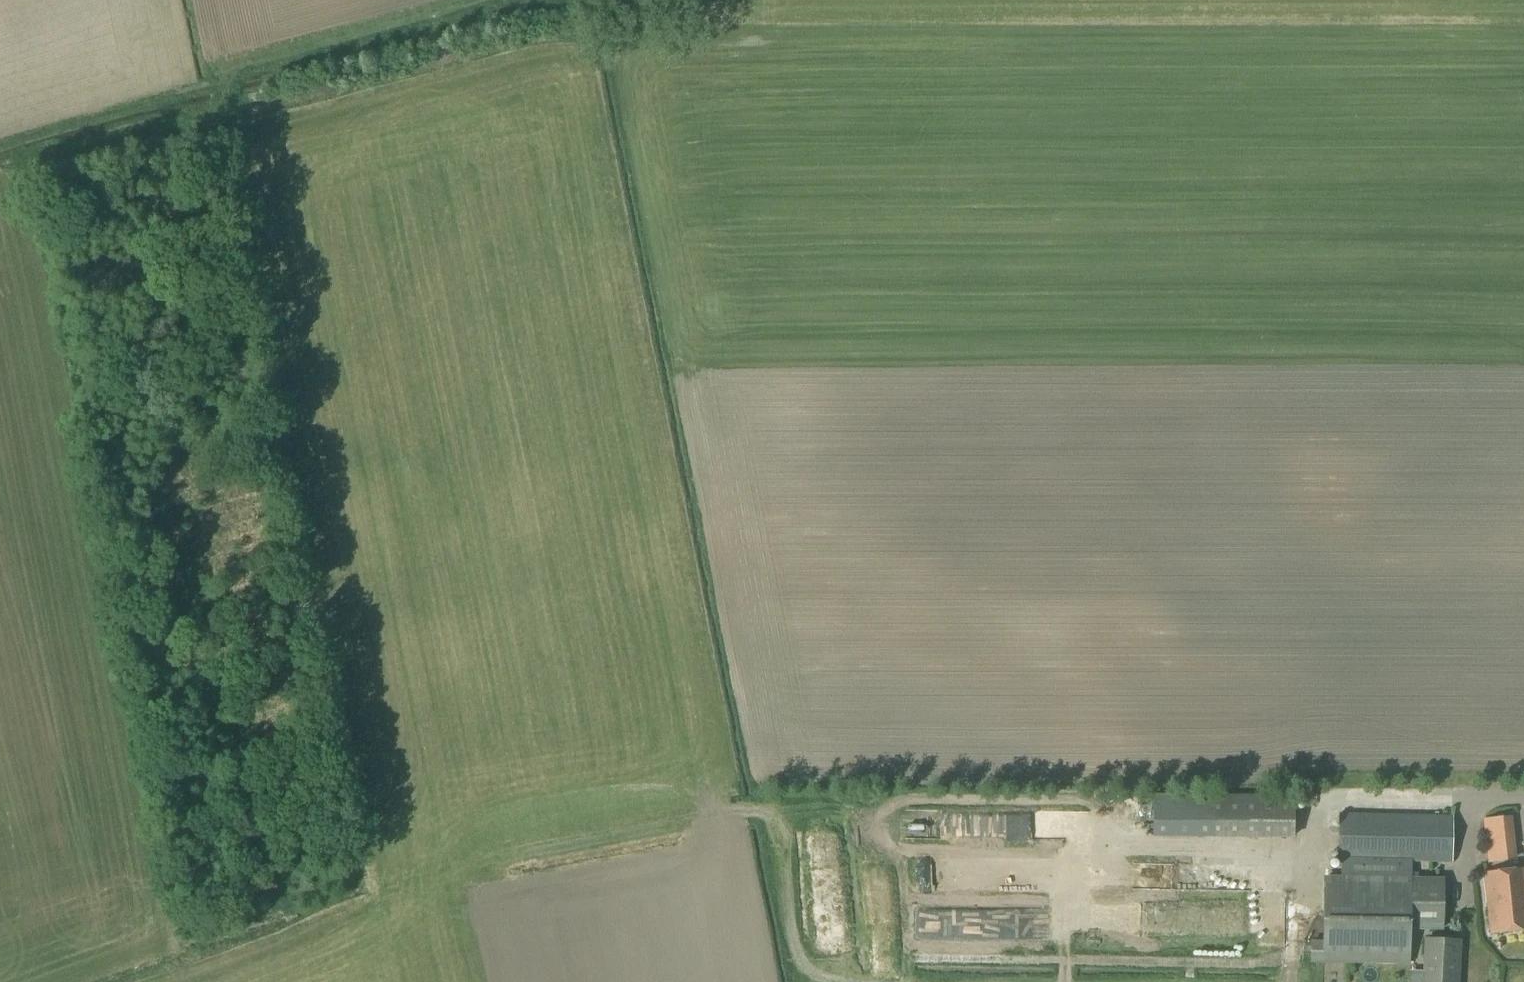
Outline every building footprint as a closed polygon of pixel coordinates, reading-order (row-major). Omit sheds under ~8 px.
[(1213,797),(1213,837),(1293,837),(1293,797),(1213,797)] [(1452,862),(1449,816),(1338,814),(1338,860),(1452,862)] [(1515,862),(1511,817),(1484,819),(1488,864),(1515,862)] [(1523,929),(1523,870),(1485,874),(1491,934),(1523,929)] [(1442,929),(1443,880),(1411,879),(1411,877),(1323,876),(1322,940),(1310,940),(1310,963),(1409,965),(1410,928),(1442,929)] [(1053,905),(978,906),(979,943),(1039,942),(1038,923),(1053,923),(1053,905)] [(1460,942),(1425,940),(1423,981),(1457,981),(1460,942)]
